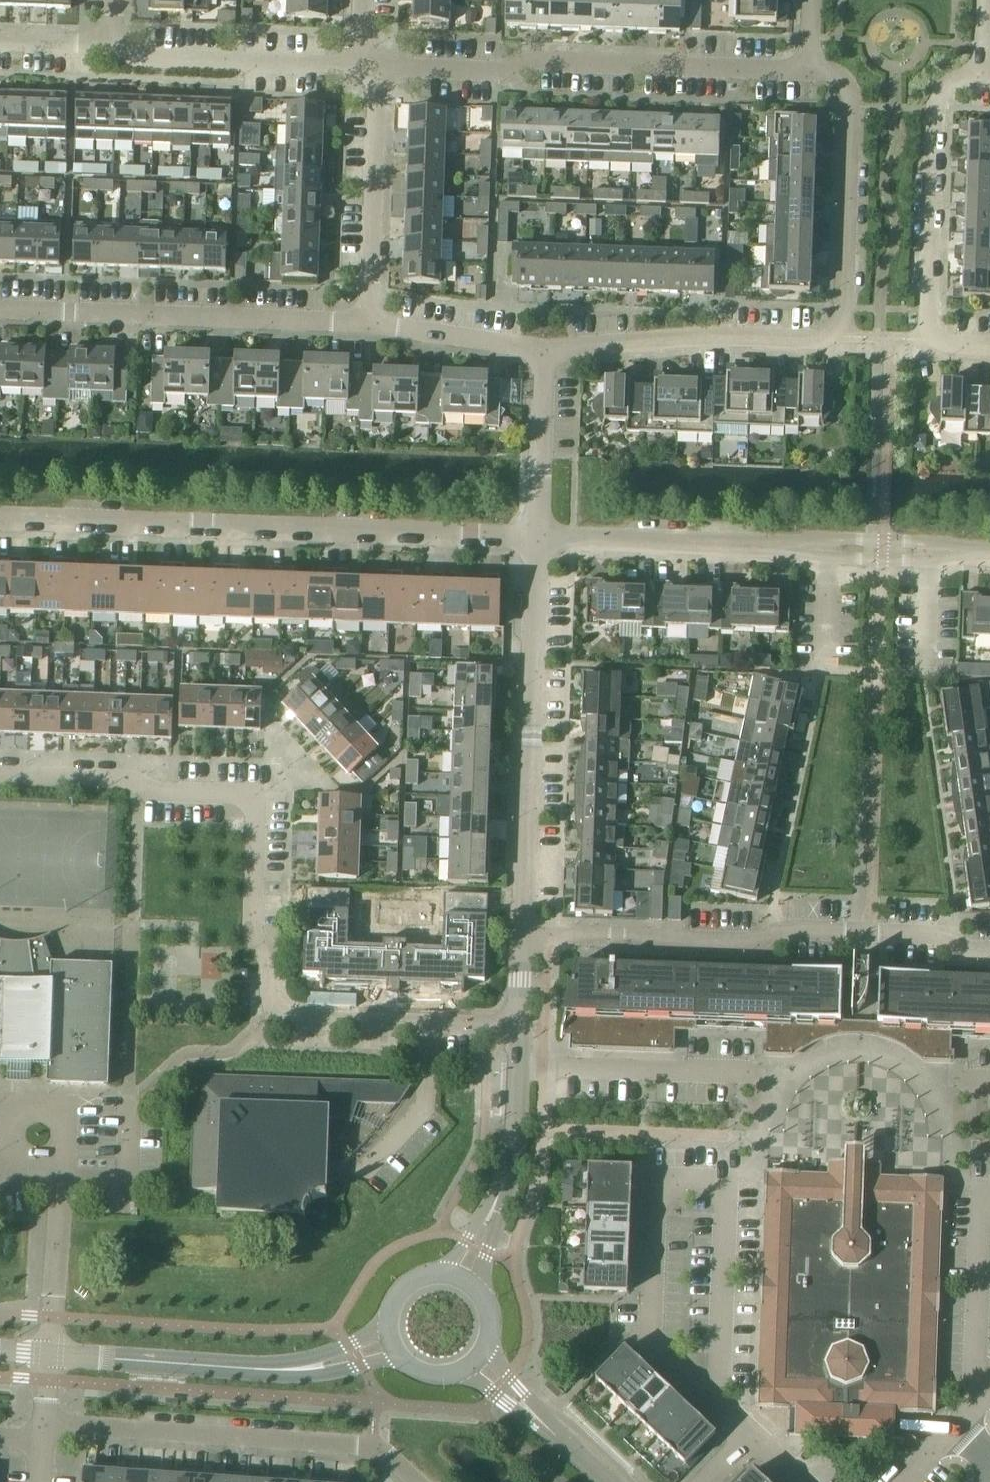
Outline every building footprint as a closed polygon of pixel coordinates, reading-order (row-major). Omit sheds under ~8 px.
[(8,8),(27,8),(28,0),(9,0),(8,8)] [(27,8),(47,9),(47,0),(28,0),(27,8)] [(64,10),(71,11),(71,0),(47,0),(47,9),(64,10)] [(150,6),(149,6),(149,13),(184,14),(184,12),(208,13),(209,0),(150,0),(150,6)] [(285,18),(327,19),(327,0),(286,0),(285,18)] [(506,26),(519,26),(519,28),(519,29),(528,29),(529,0),(506,0),(506,26)] [(550,0),(529,0),(528,29),(537,29),(537,28),(536,28),(536,27),(549,27),(550,0)] [(572,0),(550,0),(549,27),(563,28),(563,29),(562,29),(562,30),(571,31),(572,0)] [(594,0),(572,0),(571,31),(580,31),(580,30),(579,30),(579,28),(593,29),(594,0)] [(615,0),(594,0),(593,29),(606,29),(606,31),(605,31),(605,32),(614,32),(615,0)] [(614,32),(623,32),(623,30),(636,30),(637,0),(615,0),(614,32)] [(658,0),(637,0),(636,30),(649,31),(649,32),(648,32),(648,33),(657,34),(658,0)] [(681,0),(658,0),(657,34),(666,34),(666,33),(666,32),(680,32),(681,0)] [(702,0),(691,0),(690,30),(701,30),(702,0)] [(735,22),(738,22),(739,24),(741,26),(743,27),(746,28),(749,28),(751,26),(753,25),(754,22),(776,23),(781,23),(782,15),(784,15),(784,14),(776,12),(777,1),(759,0),(736,0),(735,22)] [(449,24),(450,2),(414,1),(414,22),(449,24)] [(252,25),(252,11),(242,10),(242,25),(252,25)] [(217,24),(226,24),(227,12),(218,12),(217,24)] [(236,12),(227,12),(226,24),(235,24),(236,12)] [(495,34),(496,20),(486,20),(485,34),(495,34)] [(8,138),(9,94),(0,93),(0,138),(8,138)] [(27,139),(29,95),(29,94),(9,94),(8,138),(27,139)] [(46,140),(48,95),(29,94),(29,95),(27,139),(46,140)] [(46,140),(65,140),(66,131),(68,96),(67,96),(48,95),(46,140)] [(95,142),(97,97),(78,96),(77,96),(75,141),(95,142)] [(114,142),(116,98),(97,97),(95,142),(114,142)] [(133,143),(135,99),(135,98),(116,98),(114,142),(133,143)] [(153,144),(154,99),(135,98),(135,99),(133,143),(153,144)] [(153,144),(172,145),(173,100),(154,99),(153,144)] [(252,113),(252,99),(242,99),(241,113),(252,113)] [(172,145),(172,147),(191,147),(191,145),(193,101),(191,101),(191,102),(174,100),(173,100),(172,145)] [(193,101),(191,145),(210,146),(212,101),(193,100),(193,101)] [(212,101),(210,146),(230,147),(232,102),(231,102),(212,101)] [(288,127),(323,128),(324,106),(288,105),(288,127)] [(492,122),(493,108),(482,108),(482,122),(492,122)] [(410,131),(445,132),(446,110),(410,109),(410,131)] [(523,151),(525,111),(516,110),(516,112),(517,112),(516,113),(502,112),(501,150),(523,151)] [(534,111),(525,111),(523,151),(523,161),(545,162),(546,114),(533,113),(533,112),(534,112),(534,111)] [(778,139),(815,141),(816,129),(823,128),(823,126),(821,127),(821,119),(816,118),(794,117),(793,115),(791,113),(789,112),(786,111),(784,111),(781,113),(779,114),(778,117),(767,117),(766,139),(774,139),(774,140),(778,140),(778,139)] [(546,114),(545,162),(566,162),(568,112),(559,112),(559,113),(560,113),(560,114),(546,114)] [(588,163),(589,116),(576,115),(576,114),(577,114),(577,113),(568,112),(566,162),(588,163)] [(609,164),(611,114),(602,114),(602,115),(603,115),(603,116),(589,116),(588,163),(609,164)] [(631,165),(633,117),(619,117),(619,115),(620,115),(620,114),(611,114),(609,164),(631,165)] [(652,165),(654,116),(645,115),(645,116),(646,116),(646,118),(633,117),(631,165),(652,165)] [(741,138),(741,115),(732,115),(731,137),(741,138)] [(674,156),(676,119),(663,118),(663,117),(664,116),(654,116),(652,165),(653,166),(653,156),(674,156)] [(696,157),(698,117),(688,117),(688,118),(689,118),(689,119),(676,119),(674,156),(696,157)] [(696,157),(696,167),(718,168),(718,158),(720,120),(706,120),(706,119),(707,119),(707,117),(698,117),(696,157)] [(969,124),(964,124),(963,132),(962,131),(961,133),(969,135),(968,146),(989,147),(989,125),(969,124)] [(322,150),(323,128),(288,127),(287,148),(322,150)] [(444,154),(445,132),(410,131),(409,152),(444,154)] [(250,147),(251,133),(241,132),(240,146),(250,147)] [(815,152),(815,141),(778,139),(778,140),(774,140),(774,139),(766,139),(770,139),(769,160),(820,162),(820,155),(822,155),(822,154),(815,152)] [(481,155),(491,155),(491,141),(481,141),(481,155)] [(968,146),(968,157),(960,159),(960,160),(962,160),(962,167),(989,169),(989,147),(968,146)] [(731,159),(740,159),(740,147),(731,147),(731,159)] [(322,150),(287,148),(277,148),(276,169),(321,171),(322,150)] [(443,175),(444,154),(409,152),(408,174),(443,175)] [(490,170),(491,155),(481,155),(480,170),(490,170)] [(739,171),(740,159),(731,159),(730,171),(739,171)] [(819,170),(820,162),(769,160),(768,182),(814,184),(814,173),(822,171),(821,170),(819,170)] [(26,172),(26,164),(14,163),(14,172),(26,172)] [(26,164),(26,172),(38,173),(39,164),(26,164)] [(45,173),(58,173),(65,174),(66,165),(46,164),(45,173)] [(74,174),(94,175),(94,166),(74,165),(74,174)] [(94,166),(94,175),(106,175),(107,167),(94,166)] [(132,176),(133,168),(120,167),(120,176),(132,176)] [(962,167),(962,175),(960,175),(960,176),(967,178),(967,189),(989,190),(989,169),(962,167)] [(133,168),(132,176),(145,177),(145,168),(133,168)] [(171,178),(171,169),(159,168),(158,177),(171,178)] [(171,169),(171,178),(183,178),(190,178),(190,170),(183,169),(171,169)] [(320,193),(321,171),(276,169),(276,170),(286,170),(285,191),(320,193)] [(209,179),(209,170),(197,170),(197,179),(209,179)] [(209,170),(209,179),(222,180),(222,171),(209,170)] [(443,197),(443,175),(408,174),(407,196),(443,197)] [(239,176),(238,188),(250,188),(251,176),(239,176)] [(11,188),(12,178),(0,178),(0,188),(11,188)] [(40,189),(40,179),(26,178),(25,189),(40,189)] [(40,179),(40,189),(54,190),(55,179),(40,179)] [(98,191),(99,181),(84,181),(84,191),(98,191)] [(99,181),(98,191),(113,192),(113,182),(99,181)] [(141,193),(142,183),(127,182),(127,192),(141,193)] [(813,195),(814,184),(768,182),(768,183),(776,183),(775,204),(818,205),(818,198),(820,198),(821,197),(813,195)] [(142,183),(141,193),(156,193),(156,183),(142,183)] [(185,195),(185,184),(171,184),(170,194),(185,195)] [(185,184),(185,195),(199,195),(200,185),(185,184)] [(479,198),(489,199),(490,184),(480,184),(479,198)] [(231,196),(232,186),(218,186),(217,196),(231,196)] [(522,197),(522,187),(508,187),(507,197),(522,197)] [(522,187),(522,197),(536,198),(537,188),(522,187)] [(565,199),(565,189),(551,188),(551,198),(565,199)] [(565,189),(565,199),(579,199),(580,189),(565,189)] [(959,202),(959,203),(961,203),(961,211),(989,212),(989,190),(967,189),(966,200),(959,202)] [(608,200),(608,190),(594,190),(594,200),(608,200)] [(608,190),(608,200),(623,201),(623,191),(608,190)] [(729,190),(729,202),(738,203),(745,203),(745,191),(739,190),(729,190)] [(320,214),(320,193),(285,191),(284,213),(276,212),(276,213),(320,214)] [(651,202),(651,192),(637,191),(637,202),(651,202)] [(651,192),(651,202),(666,203),(666,192),(651,192)] [(694,204),(695,194),(680,193),(680,203),(694,204)] [(694,204),(709,204),(709,194),(695,194),(694,204)] [(442,219),(443,197),(407,196),(406,217),(442,219)] [(248,197),(239,197),(238,210),(248,210),(248,197)] [(489,213),(489,199),(479,198),(479,213),(489,213)] [(738,215),(738,203),(729,202),(729,214),(738,215)] [(499,203),(499,212),(509,213),(509,203),(499,203)] [(509,203),(509,213),(519,213),(520,203),(509,203)] [(546,204),(546,214),(556,214),(556,205),(546,204)] [(818,213),(818,205),(775,204),(775,226),(812,227),(812,216),(820,214),(820,213),(818,213)] [(556,205),(556,214),(566,215),(567,205),(556,205)] [(576,205),(576,215),(586,215),(586,206),(576,205)] [(586,206),(586,215),(596,216),(596,206),(586,206)] [(606,206),(606,216),(616,217),(616,207),(606,206)] [(616,207),(616,217),(626,217),(627,207),(616,207)] [(641,208),(640,217),(651,218),(651,208),(641,208)] [(651,208),(651,218),(661,218),(661,208),(651,208)] [(675,209),(675,219),(685,219),(686,209),(675,209)] [(686,209),(685,219),(686,220),(696,220),(696,210),(686,209)] [(958,219),(965,221),(965,233),(989,233),(989,212),(961,211),(960,219),(958,218),(958,219)] [(499,212),(498,223),(508,223),(509,213),(499,212)] [(319,236),(320,214),(276,213),(275,234),(319,236)] [(441,240),(442,219),(406,217),(406,239),(441,240)] [(686,220),(685,243),(697,244),(698,220),(696,220),(686,220)] [(17,222),(0,221),(0,263),(16,263),(17,222)] [(591,221),(591,237),(601,237),(601,221),(591,221)] [(39,223),(17,222),(16,263),(37,264),(39,223)] [(237,222),(237,232),(251,233),(252,223),(237,222)] [(39,223),(37,264),(59,265),(61,224),(39,223)] [(140,233),(139,268),(160,269),(162,233),(162,227),(162,223),(140,223),(140,233)] [(498,223),(498,233),(508,233),(508,223),(498,223)] [(75,224),(73,265),(96,266),(97,225),(75,224)] [(96,266),(117,267),(118,232),(97,231),(97,225),(96,266)] [(812,227),(775,226),(767,225),(766,247),(817,249),(817,241),(819,242),(819,240),(812,238),(812,227)] [(166,226),(162,227),(162,233),(160,269),(182,269),(183,234),(183,228),(179,226),(176,226),(169,226),(166,226)] [(478,242),(488,242),(488,228),(478,227),(478,242)] [(117,267),(139,268),(140,233),(118,232),(117,267)] [(247,248),(247,233),(237,233),(236,247),(247,248)] [(498,233),(498,243),(507,244),(508,233),(498,233)] [(727,245),(737,246),(737,233),(728,233),(727,245)] [(965,233),(965,244),(957,245),(957,247),(959,246),(959,254),(989,255),(989,233),(965,233)] [(182,269),(203,270),(205,235),(183,234),(182,269)] [(318,258),(319,236),(275,234),(275,235),(284,235),(283,256),(271,255),(271,256),(318,258)] [(226,271),(227,236),(205,235),(203,270),(226,271)] [(440,262),(441,240),(406,239),(405,261),(446,262),(440,262)] [(487,257),(488,242),(478,242),(477,256),(487,257)] [(736,258),(737,246),(727,245),(727,257),(736,258)] [(513,247),(511,285),(518,285),(517,288),(534,288),(552,289),(554,255),(535,254),(520,254),(520,249),(521,249),(521,247),(513,247)] [(816,256),(817,249),(766,247),(765,268),(810,270),(811,259),(819,257),(818,256),(816,256)] [(680,260),(679,294),(691,294),(713,295),(715,254),(713,254),(713,256),(714,256),(713,261),(692,260),(680,260)] [(959,254),(959,262),(957,261),(956,262),(964,265),(963,276),(989,277),(989,255),(959,254)] [(554,255),(552,289),(582,290),(584,256),(554,255)] [(317,280),(318,258),(271,256),(270,283),(283,283),(283,278),(317,280)] [(584,256),(582,290),(601,291),(612,291),(614,257),(602,257),(584,256)] [(614,257),(612,291),(624,292),(646,292),(647,258),(625,258),(614,257)] [(647,258),(646,292),(669,293),(679,294),(680,260),(670,259),(647,258)] [(446,285),(446,262),(405,261),(404,283),(446,285)] [(245,282),(246,268),(236,267),(235,281),(245,282)] [(810,270),(765,268),(761,268),(761,291),(772,291),(773,294),(775,296),(777,297),(780,297),(782,297),(785,296),(787,294),(788,292),(810,292),(815,292),(815,284),(817,285),(818,284),(810,281),(810,270)] [(963,276),(963,287),(955,289),(956,290),(958,289),(957,297),(963,298),(984,299),(986,301),(987,303),(989,305),(989,277),(963,276)] [(735,290),(735,277),(726,277),(726,289),(735,290)] [(486,301),(486,287),(476,287),(475,301),(486,301)] [(23,349),(10,348),(10,347),(11,347),(11,346),(0,345),(0,347),(1,347),(1,352),(0,352),(0,399),(1,389),(22,390),(23,349)] [(56,401),(58,354),(46,354),(46,348),(47,348),(47,347),(36,347),(36,348),(37,348),(37,349),(23,349),(22,390),(43,391),(43,401),(56,401)] [(91,392),(93,351),(79,351),(79,350),(80,350),(80,348),(70,348),(70,349),(71,349),(70,354),(58,354),(56,401),(70,402),(70,392),(91,392)] [(93,351),(91,392),(112,393),(112,403),(127,404),(128,357),(115,356),(115,351),(116,351),(116,350),(106,349),(106,351),(106,352),(93,351)] [(186,396),(188,355),(174,354),(174,353),(176,353),(176,352),(165,351),(165,353),(166,353),(166,358),(153,357),(151,386),(147,388),(151,396),(151,405),(165,405),(165,395),(186,396)] [(221,407),(223,360),(210,360),(210,354),(211,354),(211,353),(201,353),(201,354),(202,354),(202,355),(188,355),(186,396),(207,397),(207,407),(221,407)] [(256,398),(258,357),(244,357),(244,356),(245,356),(245,354),(235,354),(235,355),(236,355),(235,360),(223,360),(221,407),(235,408),(235,398),(256,398)] [(290,410),(292,363),(280,362),(280,357),(281,357),(281,356),(270,355),(270,357),(272,357),(271,358),(258,357),(256,398),(277,399),(277,409),(290,410)] [(326,401),(327,360),(314,359),(314,358),(315,358),(315,357),(304,357),(304,358),(305,358),(305,363),(292,363),(290,410),(304,410),(305,400),(326,401)] [(360,422),(362,365),(349,365),(350,359),(351,358),(340,358),(340,359),(341,359),(341,360),(327,360),(326,401),(347,402),(346,412),(359,412),(359,422),(360,422)] [(395,413),(396,372),(383,372),(383,371),(384,371),(384,369),(373,369),(373,370),(374,370),(374,376),(362,375),(362,365),(360,422),(373,423),(374,413),(395,413)] [(749,426),(751,375),(738,375),(737,367),(735,368),(736,370),(727,369),(727,375),(715,374),(712,435),(713,435),(713,425),(749,426)] [(785,428),(786,377),(774,376),(774,371),(766,371),(766,369),(765,368),(763,376),(751,375),(749,426),(785,428)] [(429,425),(431,378),(418,377),(419,372),(420,372),(420,371),(409,370),(409,372),(410,372),(410,373),(396,372),(395,413),(416,414),(415,424),(429,425)] [(786,377),(785,428),(799,428),(799,418),(820,419),(823,429),(824,429),(822,422),(831,410),(832,407),(832,403),(831,400),(829,398),(826,397),(823,396),(823,378),(810,378),(808,370),(807,370),(808,372),(799,372),(799,377),(786,377)] [(464,416),(466,375),(452,374),(452,373),(453,373),(453,372),(443,372),(443,373),(444,373),(444,378),(431,378),(429,425),(443,425),(443,415),(464,416)] [(466,375),(464,416),(485,417),(485,427),(499,427),(500,419),(504,411),(500,409),(501,380),(488,380),(488,375),(489,375),(489,373),(479,373),(479,374),(480,374),(480,375),(466,375)] [(640,432),(642,381),(630,381),(630,376),(621,375),(622,373),(621,373),(618,380),(605,380),(605,398),(602,398),(599,400),(596,402),(595,405),(594,408),(595,411),(603,424),(601,431),(602,431),(605,421),(627,422),(626,432),(640,432)] [(712,435),(715,374),(713,374),(713,384),(702,384),(702,378),(694,378),(694,376),(693,376),(690,383),(678,383),(676,434),(712,435)] [(676,434),(678,383),(666,382),(664,375),(663,375),(663,377),(655,377),(655,382),(642,381),(640,432),(676,434)] [(977,435),(979,384),(967,383),(967,378),(958,378),(959,376),(958,375),(955,383),(942,382),(942,400),(939,401),(936,402),(933,404),(932,407),(931,410),(932,413),(940,426),(938,433),(939,433),(942,423),(964,424),(963,434),(977,435)] [(979,384),(977,435),(989,435),(989,384),(979,384)] [(90,428),(90,439),(101,439),(101,432),(98,428),(90,428)] [(222,429),(221,443),(230,443),(230,429),(222,429)] [(256,434),(255,442),(265,443),(265,434),(256,434)] [(915,435),(915,448),(925,449),(925,440),(920,436),(915,435)] [(326,440),(325,451),(333,451),(333,441),(326,440)] [(631,448),(630,461),(639,461),(639,448),(631,448)] [(703,449),(702,459),(711,460),(711,449),(703,449)] [(665,455),(665,463),(675,463),(675,455),(665,455)] [(11,558),(0,558),(0,610),(9,610),(11,558)] [(36,611),(37,569),(23,568),(23,559),(11,558),(9,610),(36,611)] [(63,612),(65,560),(52,560),(52,570),(37,569),(36,611),(63,612)] [(90,613),(92,571),(77,570),(77,561),(65,560),(63,612),(90,613)] [(118,614),(119,562),(107,562),(107,571),(92,571),(90,613),(118,614)] [(144,615),(146,573),(131,572),(132,563),(119,562),(118,614),(144,615)] [(171,616),(173,564),(161,564),(161,573),(146,573),(144,615),(171,616)] [(198,617),(200,575),(185,574),(186,565),(173,564),(171,616),(198,617)] [(225,618),(227,566),(215,566),(215,575),(200,575),(198,617),(225,618)] [(253,619),(254,577),(239,576),(240,567),(227,566),(225,618),(253,619)] [(280,620),(282,568),(270,568),(269,577),(254,577),(253,619),(280,620)] [(307,621),(309,579),(294,578),(294,569),(282,568),(280,620),(307,621)] [(334,622),(336,570),(324,570),(323,579),(309,579),(307,621),(334,622)] [(361,623),(363,581),(348,580),(348,571),(336,570),(334,622),(361,623)] [(389,624),(390,572),(378,572),(378,581),(363,581),(361,623),(389,624)] [(416,625),(417,583),(402,582),(403,573),(390,572),(389,624),(416,625)] [(443,626),(444,574),(432,574),(432,583),(417,583),(416,625),(443,626)] [(469,627),(471,585),(456,584),(457,575),(444,574),(443,626),(469,627)] [(471,585),(469,627),(497,628),(499,576),(486,576),(486,585),(471,585)] [(620,624),(622,585),(601,585),(601,580),(602,580),(587,579),(587,581),(586,626),(599,626),(599,623),(620,624)] [(654,628),(655,582),(641,581),(641,583),(642,583),(642,586),(622,585),(620,624),(641,624),(641,628),(654,628)] [(687,626),(688,588),(668,587),(668,584),(669,584),(669,582),(655,582),(654,628),(666,629),(666,625),(687,626)] [(721,631),(722,584),(708,584),(708,585),(709,585),(709,589),(688,588),(687,626),(708,627),(708,630),(721,631)] [(754,629),(756,590),(735,590),(735,586),(736,586),(736,585),(722,584),(721,631),(733,631),(733,628),(754,629)] [(756,590),(754,629),(775,629),(775,633),(788,633),(790,588),(790,587),(775,586),(775,588),(776,588),(776,591),(756,590)] [(977,598),(977,595),(978,595),(978,594),(963,593),(963,594),(961,640),(975,640),(975,637),(989,637),(989,599),(977,598)] [(8,632),(8,642),(19,643),(19,637),(15,632),(8,632)] [(37,632),(37,643),(48,644),(49,633),(37,632)] [(307,643),(306,653),(317,654),(317,644),(307,643)] [(346,647),(346,655),(359,655),(360,643),(351,643),(346,647)] [(54,644),(54,654),(64,655),(64,645),(54,644)] [(64,645),(64,655),(73,655),(74,645),(64,645)] [(10,658),(11,648),(1,647),(1,657),(10,658)] [(32,658),(32,649),(23,648),(22,658),(32,658)] [(42,659),(42,649),(32,649),(32,658),(42,659)] [(455,650),(455,659),(468,659),(468,651),(455,650)] [(95,661),(95,651),(86,651),(86,660),(95,661)] [(95,651),(95,661),(105,661),(105,651),(95,651)] [(126,662),(127,652),(117,652),(117,662),(126,662)] [(136,662),(136,653),(127,652),(126,662),(136,662)] [(246,652),(246,667),(262,668),(263,653),(246,652)] [(157,663),(158,653),(148,653),(148,663),(157,663)] [(167,663),(168,654),(158,653),(157,663),(167,663)] [(286,653),(285,662),(295,663),(295,653),(286,653)] [(689,654),(689,666),(700,666),(701,660),(696,655),(689,654)] [(199,665),(199,655),(190,655),(189,664),(199,665)] [(209,665),(209,655),(199,655),(199,665),(209,665)] [(722,655),(721,666),(731,666),(732,661),(727,655),(722,655)] [(230,666),(230,656),(221,656),(220,665),(230,666)] [(230,656),(230,666),(240,666),(240,656),(230,656)] [(346,670),(346,660),(336,660),(336,670),(346,670)] [(355,671),(356,661),(346,660),(346,670),(355,671)] [(390,672),(390,662),(381,662),(380,672),(390,672)] [(390,672),(404,672),(404,662),(390,662),(390,672)] [(455,688),(495,690),(496,667),(456,666),(455,688)] [(284,705),(295,717),(323,691),(331,684),(320,672),(316,669),(312,669),(307,669),(303,672),(300,676),(299,680),(300,685),(302,688),(284,705)] [(582,696),(620,698),(621,675),(602,675),(602,674),(583,673),(582,696)] [(409,686),(421,687),(422,675),(410,674),(409,686)] [(749,699),(798,710),(803,688),(784,684),(766,680),(767,677),(754,674),(749,699)] [(695,689),(707,691),(709,678),(696,677),(695,689)] [(982,710),(989,709),(989,683),(977,683),(977,688),(959,690),(941,693),(944,715),(982,710)] [(15,696),(14,733),(29,734),(31,696),(31,687),(15,686),(15,696)] [(421,699),(421,687),(409,686),(409,698),(421,699)] [(687,701),(689,689),(677,687),(675,700),(681,700),(687,701)] [(494,711),(495,690),(455,688),(454,710),(494,711)] [(705,703),(707,691),(695,689),(693,701),(705,703)] [(196,728),(198,690),(181,690),(180,727),(196,728)] [(212,729),(213,691),(198,690),(196,728),(212,729)] [(228,729),(229,692),(213,691),(212,729),(228,729)] [(306,729),(333,703),(323,691),(295,717),(306,729)] [(243,730),(245,692),(229,692),(228,729),(243,730)] [(245,692),(243,730),(260,730),(261,693),(245,692)] [(15,696),(0,695),(0,733),(14,733),(15,696)] [(45,734),(46,697),(31,696),(29,734),(45,734)] [(620,719),(620,698),(582,696),(581,717),(581,718),(620,719)] [(61,735),(62,697),(46,697),(45,734),(61,735)] [(77,736),(78,698),(62,697),(61,735),(77,736)] [(92,736),(94,699),(78,698),(77,736),(92,736)] [(108,737),(109,699),(94,699),(92,736),(108,737)] [(123,737),(125,700),(109,699),(108,737),(123,737)] [(794,730),(798,710),(749,699),(744,721),(794,731),(794,730)] [(139,738),(140,700),(125,700),(123,737),(139,738)] [(155,739),(156,701),(140,700),(139,738),(155,739)] [(686,713),(687,701),(681,700),(675,700),(674,711),(686,713)] [(171,739),(173,701),(156,701),(155,739),(171,739)] [(402,713),(403,703),(393,702),(392,712),(402,713)] [(316,740),(344,714),(333,703),(306,729),(316,740)] [(494,712),(494,711),(454,710),(453,731),(489,733),(489,712),(494,712)] [(946,737),(985,731),(982,710),(944,715),(947,736),(946,736),(946,737)] [(402,722),(402,713),(392,712),(392,722),(402,722)] [(327,752),(355,726),(344,714),(316,740),(327,752)] [(408,730),(420,730),(420,718),(408,717),(408,730)] [(620,720),(620,719),(581,718),(581,719),(586,719),(585,740),(626,741),(628,739),(630,735),(630,727),(629,723),(627,721),(620,720)] [(684,730),(685,722),(672,720),(671,728),(684,730)] [(793,732),(794,731),(744,721),(740,742),(784,751),(788,731),(793,732)] [(689,732),(701,734),(703,725),(690,724),(689,732)] [(338,763),(365,737),(355,726),(327,752),(338,763)] [(419,742),(420,730),(408,730),(407,741),(419,742)] [(488,754),(489,733),(453,731),(453,753),(488,754)] [(946,737),(947,738),(952,737),(955,757),(988,753),(989,753),(989,731),(985,731),(946,737)] [(700,742),(701,734),(689,732),(688,740),(700,742)] [(338,763),(349,775),(361,764),(366,770),(379,758),(373,752),(376,749),(365,737),(338,763)] [(630,741),(626,741),(585,740),(585,760),(580,760),(580,761),(629,763),(630,741)] [(780,771),(784,751),(740,742),(735,763),(784,773),(785,772),(780,771)] [(487,776),(488,754),(453,753),(452,774),(487,776)] [(989,774),(989,770),(988,753),(955,757),(957,778),(953,778),(953,779),(989,774)] [(679,765),(680,757),(668,756),(667,764),(668,764),(679,765)] [(406,773),(418,773),(418,761),(406,761),(406,773)] [(629,772),(629,763),(580,761),(579,783),(617,784),(618,771),(629,772)] [(780,794),(784,773),(735,763),(730,784),(780,794)] [(678,773),(679,765),(668,764),(667,764),(666,772),(678,773)] [(684,775),(696,777),(697,768),(685,767),(684,775)] [(390,779),(400,779),(400,770),(390,769),(390,779)] [(418,785),(418,773),(406,773),(405,785),(418,785)] [(487,797),(487,776),(452,774),(451,796),(487,797)] [(953,779),(956,801),(989,796),(989,774),(953,779)] [(695,785),(696,777),(684,775),(682,783),(695,785)] [(616,806),(617,784),(579,783),(578,804),(616,806)] [(775,816),(780,794),(730,784),(726,805),(775,816)] [(486,819),(487,797),(451,796),(450,818),(486,819)] [(956,801),(959,822),(989,818),(989,796),(956,801)] [(321,814),(359,815),(359,798),(322,797),(321,814)] [(673,808),(675,800),(662,799),(661,807),(664,807),(673,808)] [(404,816),(416,816),(417,804),(405,804),(404,816)] [(616,827),(616,806),(578,804),(577,826),(616,827)] [(775,817),(775,816),(726,805),(721,826),(766,836),(770,816),(775,817)] [(672,816),(673,808),(664,807),(661,807),(660,815),(672,816)] [(678,818),(690,820),(691,812),(679,810),(678,818)] [(358,831),(359,815),(321,814),(320,829),(358,831)] [(416,828),(416,816),(404,816),(404,828),(416,828)] [(485,840),(486,819),(450,818),(449,839),(490,841),(490,840),(485,840)] [(689,828),(690,820),(678,818),(677,826),(689,828)] [(989,840),(989,818),(959,822),(959,824),(964,823),(966,843),(989,840)] [(388,832),(398,832),(398,823),(388,822),(388,832)] [(624,827),(616,827),(577,826),(577,827),(582,827),(581,848),(615,849),(623,849),(624,827)] [(762,855),(766,836),(721,826),(717,847),(729,850),(767,858),(767,857),(762,855)] [(358,846),(358,831),(320,829),(320,845),(358,846)] [(398,842),(398,832),(388,832),(388,841),(398,842)] [(489,862),(490,841),(449,839),(449,861),(489,862)] [(989,862),(989,840),(966,843),(969,863),(964,864),(964,865),(989,862)] [(668,852),(669,843),(656,842),(655,850),(668,852)] [(357,862),(358,846),(320,845),(319,861),(357,862)] [(403,859),(415,860),(415,847),(403,847),(403,859)] [(614,870),(615,849),(581,848),(581,868),(575,868),(575,869),(614,870)] [(667,860),(668,852),(655,850),(654,858),(667,860)] [(766,859),(767,858),(729,850),(724,871),(762,879),(766,859)] [(387,863),(397,863),(397,854),(387,853),(387,863)] [(673,853),(672,861),(684,863),(686,854),(673,853)] [(414,871),(415,860),(403,859),(402,871),(414,871)] [(356,878),(357,862),(319,861),(319,877),(356,878)] [(488,884),(489,862),(449,861),(448,883),(488,884)] [(989,883),(989,862),(964,865),(964,866),(965,866),(968,886),(989,883)] [(396,873),(397,863),(387,863),(386,873),(396,873)] [(613,892),(614,870),(575,869),(575,870),(576,870),(575,891),(613,892)] [(762,879),(724,871),(715,869),(710,891),(738,897),(757,901),(762,879)] [(968,886),(971,909),(989,907),(989,906),(989,883),(968,886)] [(349,901),(350,887),(311,885),(311,900),(349,901)] [(650,897),(663,898),(663,887),(650,887),(650,893),(650,897)] [(482,906),(482,891),(444,890),(444,904),(482,906)] [(612,914),(613,892),(575,891),(574,913),(593,914),(612,914)] [(662,920),(663,898),(650,897),(650,893),(649,920),(662,920)] [(681,921),(681,920),(680,920),(681,898),(669,897),(668,921),(681,921)] [(328,912),(328,909),(327,909),(327,912),(322,912),(305,911),(303,975),(319,975),(323,975),(323,987),(325,987),(325,985),(332,985),(332,982),(346,983),(346,978),(363,979),(363,981),(371,982),(371,975),(377,975),(380,982),(387,982),(387,993),(393,995),(399,993),(400,982),(407,983),(410,976),(417,977),(417,983),(424,984),(424,981),(441,982),(441,986),(455,987),(454,989),(462,990),(462,992),(464,992),(464,980),(468,980),(484,981),(487,917),(471,917),(466,917),(466,914),(464,914),(464,917),(462,917),(444,916),(442,951),(425,951),(425,950),(406,950),(406,942),(384,941),(384,949),(364,948),(364,949),(347,948),(349,913),(331,912),(328,912)] [(11,1063),(10,1080),(27,1080),(28,1064),(48,1064),(47,1084),(109,1086),(113,966),(53,964),(44,939),(48,937),(51,936),(51,935),(39,939),(27,942),(15,943),(3,941),(0,941),(0,1063),(11,1063)] [(855,963),(855,958),(854,958),(851,1016),(853,1016),(853,1011),(857,1011),(858,1012),(863,1003),(867,993),(868,982),(869,963),(868,962),(868,964),(855,963)] [(793,972),(597,965),(592,964),(593,964),(576,964),(575,966),(568,996),(569,996),(560,1039),(561,1039),(563,1033),(573,1033),(572,1048),(671,1051),(672,1027),(696,1028),(696,1016),(766,1019),(765,1055),(792,1056),(792,1054),(799,1049),(806,1045),(814,1041),(822,1037),(830,1035),(839,1033),(839,1034),(840,1034),(842,981),(842,973),(793,971),(793,972)] [(247,983),(247,971),(235,970),(235,982),(247,983)] [(943,977),(929,977),(929,976),(879,975),(879,982),(877,1035),(878,1035),(887,1037),(895,1040),(903,1044),(910,1048),(917,1053),(924,1059),(924,1061),(950,1062),(952,1025),(989,1027),(989,979),(943,977)] [(395,1105),(408,1086),(197,1078),(193,1190),(222,1191),(221,1211),(302,1214),(302,1215),(303,1217),(305,1216),(305,1209),(308,1203),(310,1204),(314,1200),(320,1198),(326,1198),(327,1196),(325,1196),(328,1114),(336,1115),(337,1103),(395,1105)] [(588,1188),(631,1189),(632,1168),(631,1168),(589,1166),(589,1167),(588,1188)] [(758,1375),(757,1406),(758,1406),(758,1407),(789,1408),(796,1408),(795,1437),(804,1437),(893,1440),(894,1412),(902,1412),(902,1413),(932,1414),(933,1412),(934,1412),(935,1382),(937,1312),(938,1312),(939,1281),(938,1281),(941,1211),(942,1180),(941,1180),(941,1179),(911,1178),(880,1177),(878,1177),(876,1177),(875,1178),(867,1187),(867,1200),(840,1199),(840,1186),(833,1177),(832,1175),(830,1175),(829,1175),(797,1174),(767,1173),(767,1174),(765,1174),(764,1204),(765,1204),(762,1275),(760,1305),(761,1305),(758,1375)] [(630,1210),(631,1189),(588,1188),(587,1208),(630,1210)] [(629,1230),(630,1210),(587,1208),(586,1229),(629,1230)] [(629,1238),(629,1230),(586,1229),(586,1249),(629,1251),(629,1238)] [(628,1271),(629,1251),(586,1249),(585,1269),(628,1271)] [(627,1290),(628,1271),(585,1269),(584,1291),(623,1292),(627,1292),(627,1290)] [(611,1394),(641,1363),(625,1348),(622,1351),(614,1359),(596,1379),(595,1379),(611,1394)] [(626,1408),(655,1377),(641,1363),(611,1394),(626,1408)] [(640,1422),(670,1391),(655,1377),(626,1408),(640,1422)] [(655,1436),(685,1405),(670,1391),(640,1422),(655,1436)] [(670,1450),(700,1419),(685,1405),(655,1436),(670,1450)] [(700,1419),(670,1450),(685,1465),(686,1464),(715,1434),(715,1433),(700,1419)] [(622,1428),(617,1433),(622,1438),(627,1433),(622,1428)] [(107,1466),(95,1465),(97,1446),(96,1446),(94,1465),(85,1465),(86,1453),(85,1453),(83,1481),(106,1481),(107,1466)] [(128,1468),(119,1467),(120,1447),(119,1447),(117,1467),(107,1466),(106,1481),(127,1481),(128,1468)] [(150,1469),(139,1468),(140,1449),(139,1449),(137,1468),(128,1468),(127,1481),(149,1481),(150,1469)] [(171,1471),(162,1470),(163,1450),(162,1450),(161,1470),(150,1469),(149,1481),(170,1481),(171,1471)] [(193,1472),(182,1472),(183,1452),(182,1452),(180,1471),(171,1471),(170,1481),(192,1481),(193,1472)] [(214,1474),(205,1473),(206,1453),(205,1453),(204,1473),(193,1472),(192,1481),(214,1481),(214,1474)] [(236,1475),(225,1475),(226,1455),(225,1455),(223,1474),(214,1474),(214,1481),(235,1481),(236,1475)] [(257,1477),(248,1476),(249,1456),(248,1456),(247,1476),(236,1475),(235,1481),(257,1481),(257,1477)] [(279,1478),(268,1478),(269,1458),(268,1458),(267,1477),(257,1477),(257,1481),(279,1481),(279,1478)] [(300,1480),(291,1479),(293,1459),(291,1459),(290,1479),(279,1478),(279,1481),(300,1481),(300,1480)] [(322,1481),(311,1481),(312,1461),(311,1461),(310,1480),(300,1480),(300,1481),(322,1481)] [(753,1470),(741,1481),(766,1481),(753,1470)]
